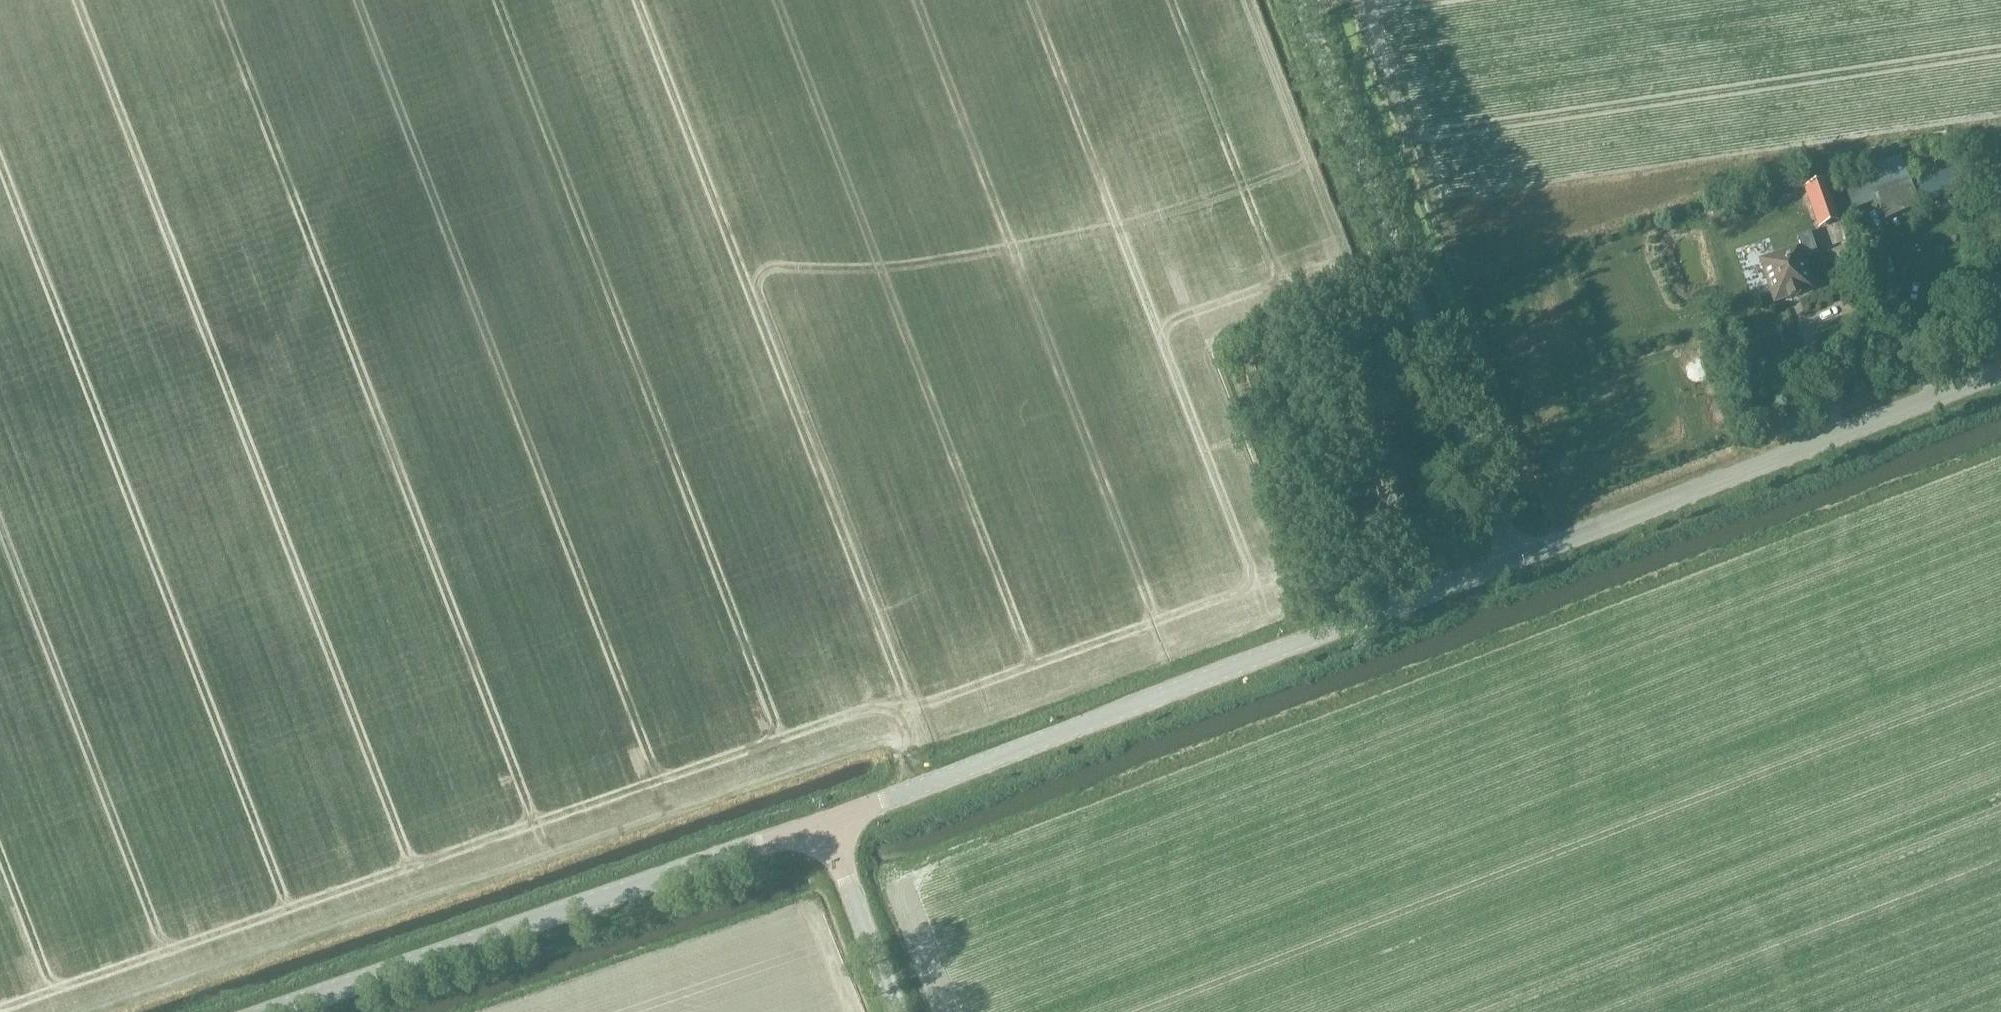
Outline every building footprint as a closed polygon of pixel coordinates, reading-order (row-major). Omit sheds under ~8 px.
[(1957,167),(1910,185),(1909,183),(1907,175),(1909,174),(1903,158),(1843,179),(1853,210),(1875,202),(1883,223),(1919,208),(1918,206),(1966,187),(1957,167)] [(1817,182),(1813,170),(1797,175),(1802,187),(1817,182)] [(1839,222),(1834,206),(1825,181),(1805,188),(1813,214),(1819,229),(1839,222)] [(1810,232),(1796,237),(1803,259),(1818,254),(1810,232)] [(1796,294),(1810,289),(1796,247),(1758,260),(1772,302),(1786,297),(1787,298),(1796,295),(1796,294)] [(1399,475),(1411,470),(1400,443),(1377,452),(1387,476),(1371,483),(1378,500),(1374,501),(1383,522),(1401,515),(1400,512),(1412,507),(1399,475)]
